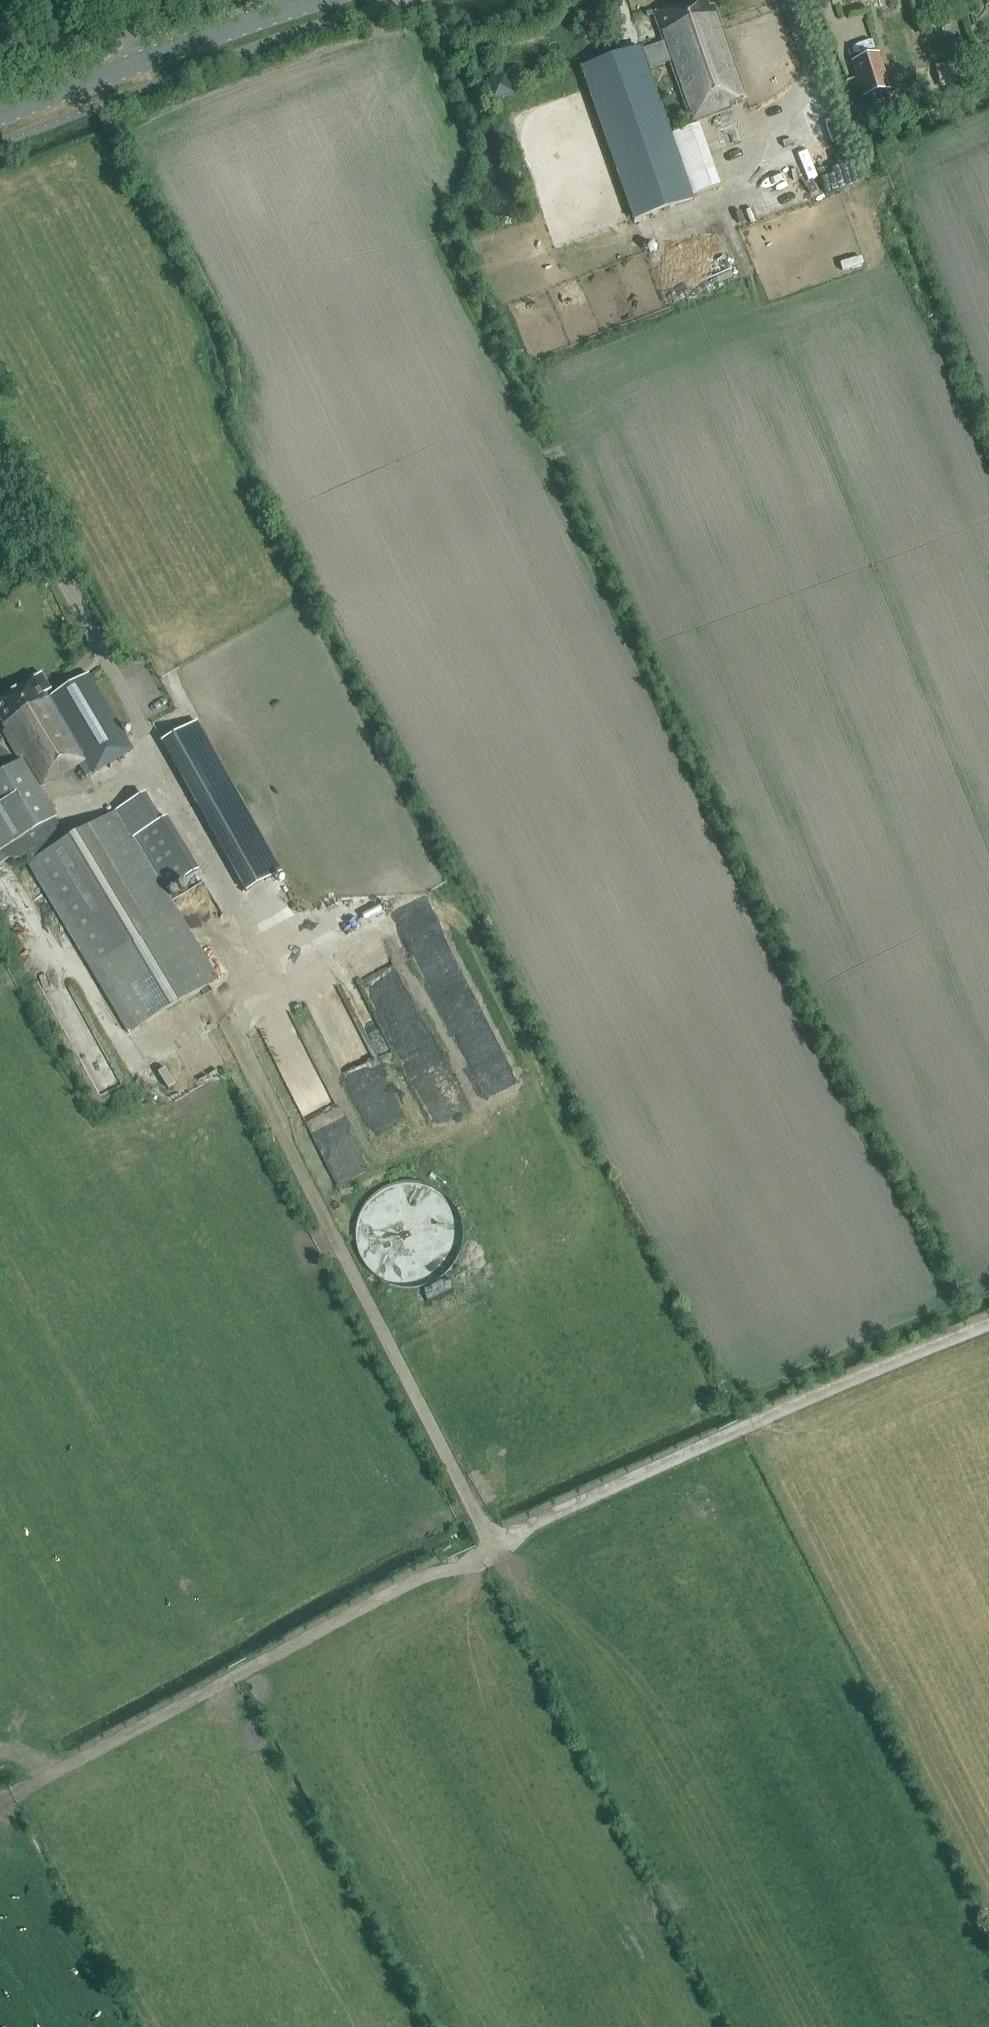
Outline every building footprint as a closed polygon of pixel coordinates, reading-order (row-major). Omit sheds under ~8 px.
[(648,70),(671,62),(693,124),(732,110),(731,108),(748,101),(715,5),(709,7),(707,0),(683,0),(684,4),(654,14),(664,43),(641,51),(640,49),(582,68),(635,220),(693,200),(648,70)] [(951,31),(949,21),(942,23),(944,33),(951,31)] [(876,59),(851,67),(862,102),(887,94),(876,59)] [(937,61),(938,82),(963,81),(962,60),(937,61)] [(511,92),(505,72),(485,78),(491,98),(511,92)] [(67,842),(55,820),(57,818),(41,790),(79,768),(86,780),(132,753),(87,677),(48,700),(44,695),(50,691),(41,676),(0,701),(0,722),(6,733),(4,734),(21,762),(0,774),(0,866),(31,861),(32,863),(29,864),(130,1035),(217,983),(132,840),(162,822),(146,795),(67,842)] [(197,724),(162,744),(246,894),(281,874),(197,724)] [(388,1089),(357,1102),(369,1129),(400,1116),(388,1089)] [(463,1239),(463,1235),(463,1228),(462,1224),(461,1220),(460,1216),(458,1212),(456,1208),(454,1205),(452,1201),(449,1198),(446,1195),(443,1193),(439,1190),(436,1188),(432,1186),(428,1185),(424,1183),(420,1182),(416,1182),(412,1181),(408,1181),(404,1181),(400,1182),(396,1183),(392,1184),(388,1186),(384,1188),(381,1190),(377,1192),(374,1195),(371,1197),(368,1201),(366,1204),(363,1207),(361,1211),(360,1215),(358,1219),(357,1223),(356,1227),(356,1231),(356,1235),(356,1238),(356,1242),(357,1246),(358,1250),(359,1254),(361,1258),(363,1262),(365,1265),(368,1269),(370,1272),(373,1275),(376,1277),(380,1280),(383,1282),(387,1284),(391,1285),(395,1287),(399,1288),(403,1288),(407,1289),(411,1289),(415,1289),(419,1288),(423,1287),(427,1286),(431,1284),(435,1282),(439,1280),(442,1278),(445,1275),(448,1273),(451,1269),(454,1266),(456,1263),(458,1259),(460,1255),(461,1251),(462,1247),(463,1243),(463,1239)]
